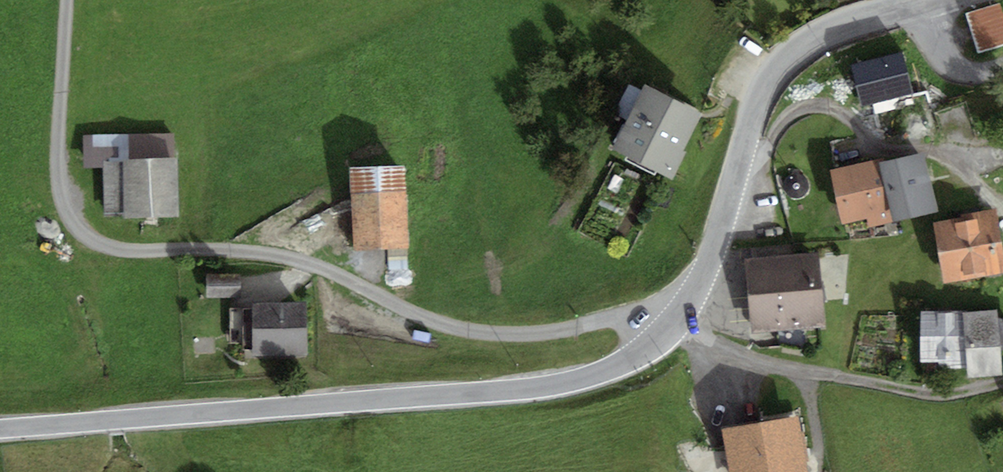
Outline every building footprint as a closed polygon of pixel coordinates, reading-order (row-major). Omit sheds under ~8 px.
[(1002,49),(1002,7),(969,19),(983,56),(1002,49)] [(907,50),(859,65),(883,140),(932,124),(907,50)] [(697,117),(637,86),(604,148),(664,179),(697,117)] [(921,159),(826,176),(835,226),(864,221),(866,231),(932,219),(921,159)] [(173,162),(120,164),(122,219),(176,217),(173,162)] [(401,170),(346,174),(353,255),(407,251),(401,170)] [(932,229),(940,286),(1002,277),(1002,271),(996,221),(932,229)] [(819,257),(745,263),(751,334),(825,328),(819,257)] [(306,308),(251,307),(251,356),(306,357),(306,308)] [(997,312),(963,315),(968,380),(1001,378),(997,312)] [(957,318),(917,321),(920,365),(961,362),(957,318)] [(725,432),(732,471),(807,471),(797,419),(725,432)]
